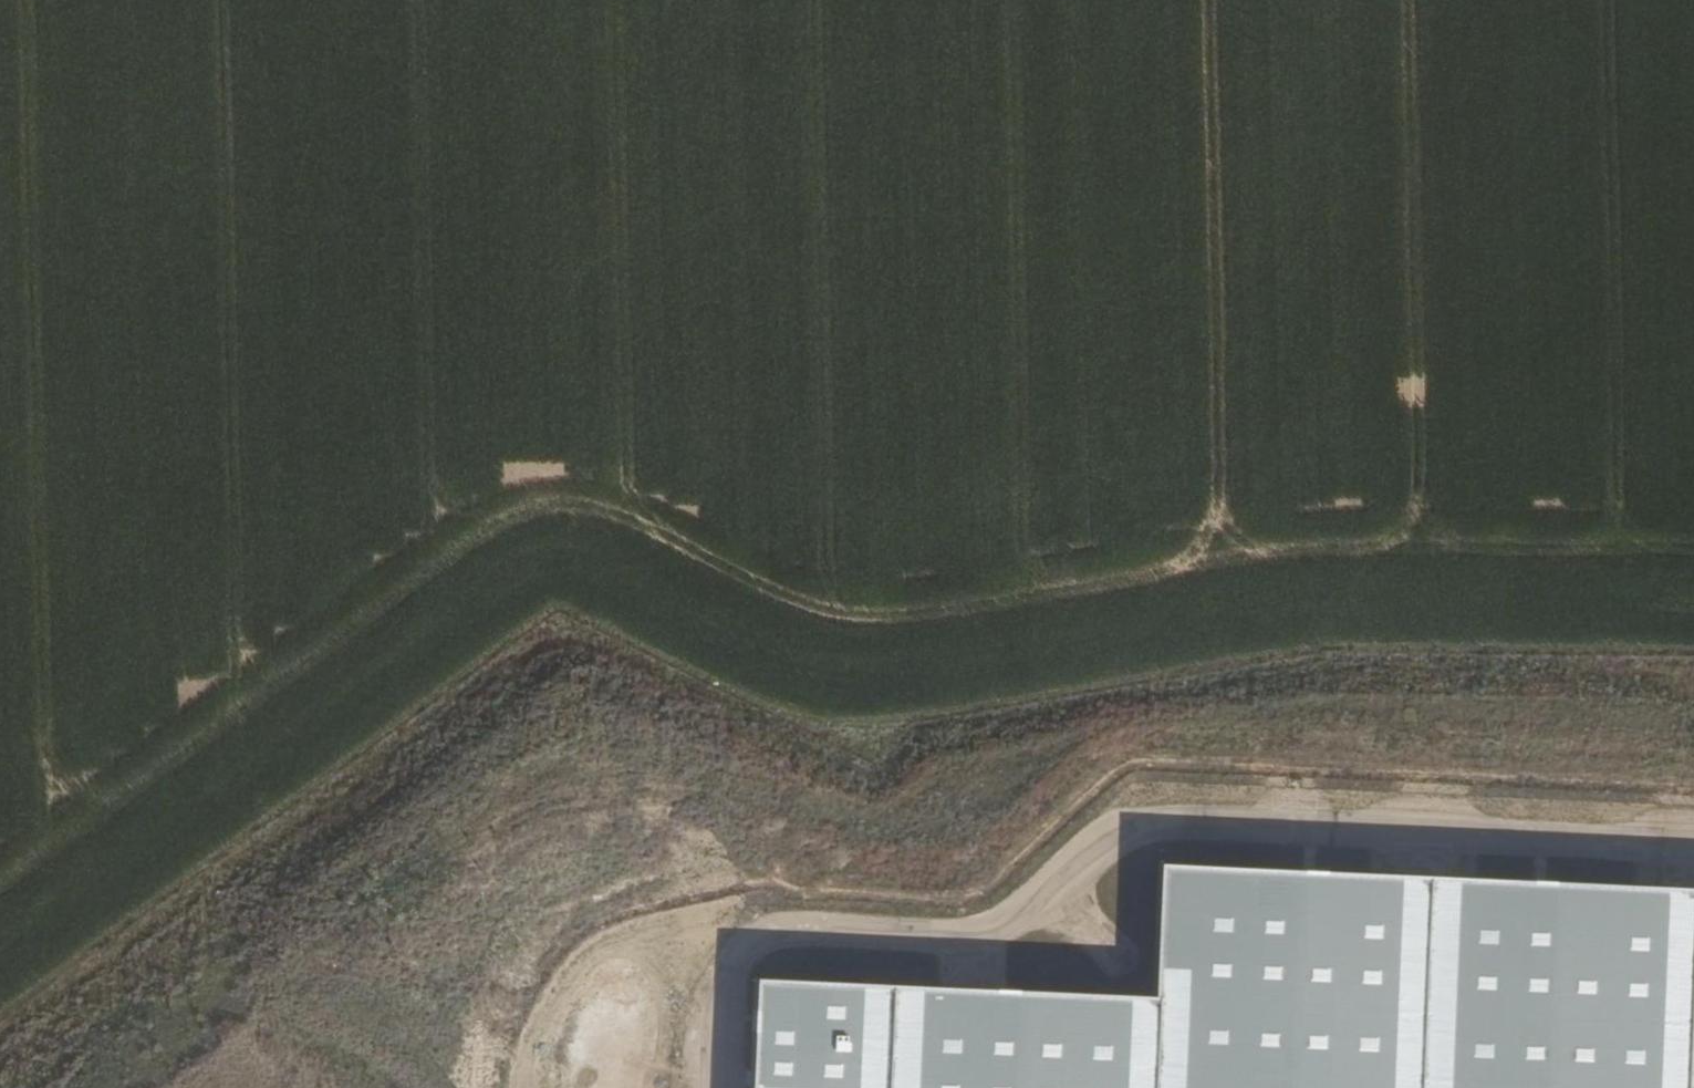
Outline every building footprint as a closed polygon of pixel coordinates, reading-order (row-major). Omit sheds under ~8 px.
[(747,1087),(1693,1087),(1693,884),(1156,859),(1149,994),(752,976),(747,1087)]
